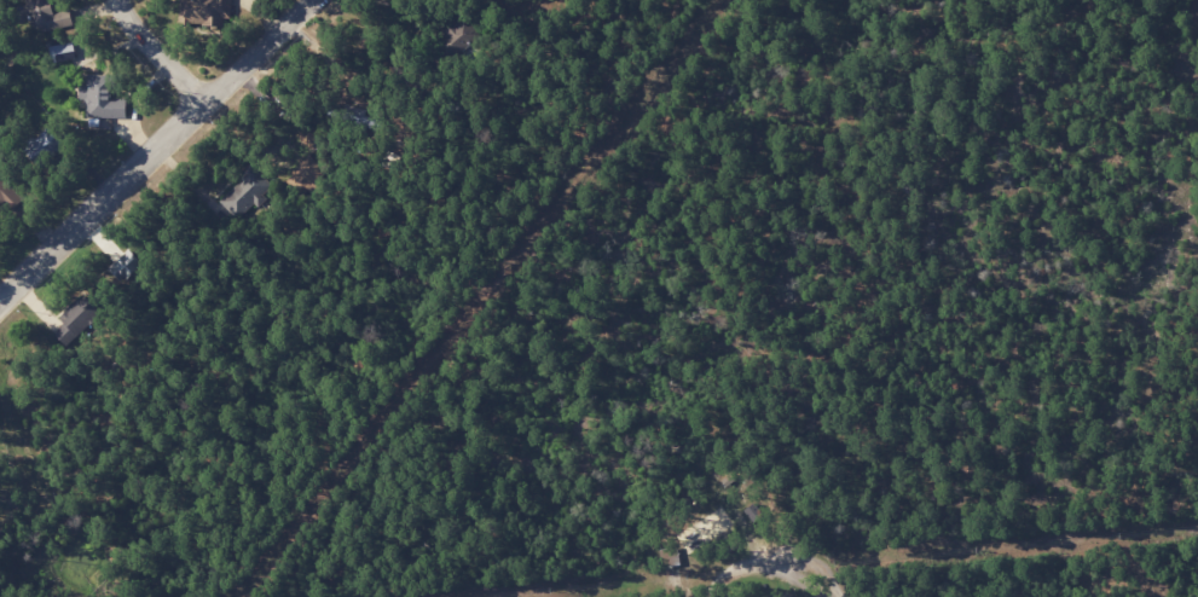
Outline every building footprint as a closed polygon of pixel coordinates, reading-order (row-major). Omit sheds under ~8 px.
[(53,0),(48,0),(31,3),(35,31),(73,25),(70,9),(54,11),(53,0)] [(231,24),(231,0),(179,0),(179,24),(231,24)] [(50,47),(53,62),(75,57),(72,42),(50,47)] [(127,99),(113,99),(113,76),(87,75),(87,87),(79,87),(79,101),(87,101),(87,117),(127,118),(127,99)] [(241,218),(270,184),(250,166),(220,200),(241,218)] [(119,283),(142,264),(127,248),(105,266),(119,283)] [(57,335),(68,345),(99,311),(81,294),(59,318),(67,325),(57,335)]
